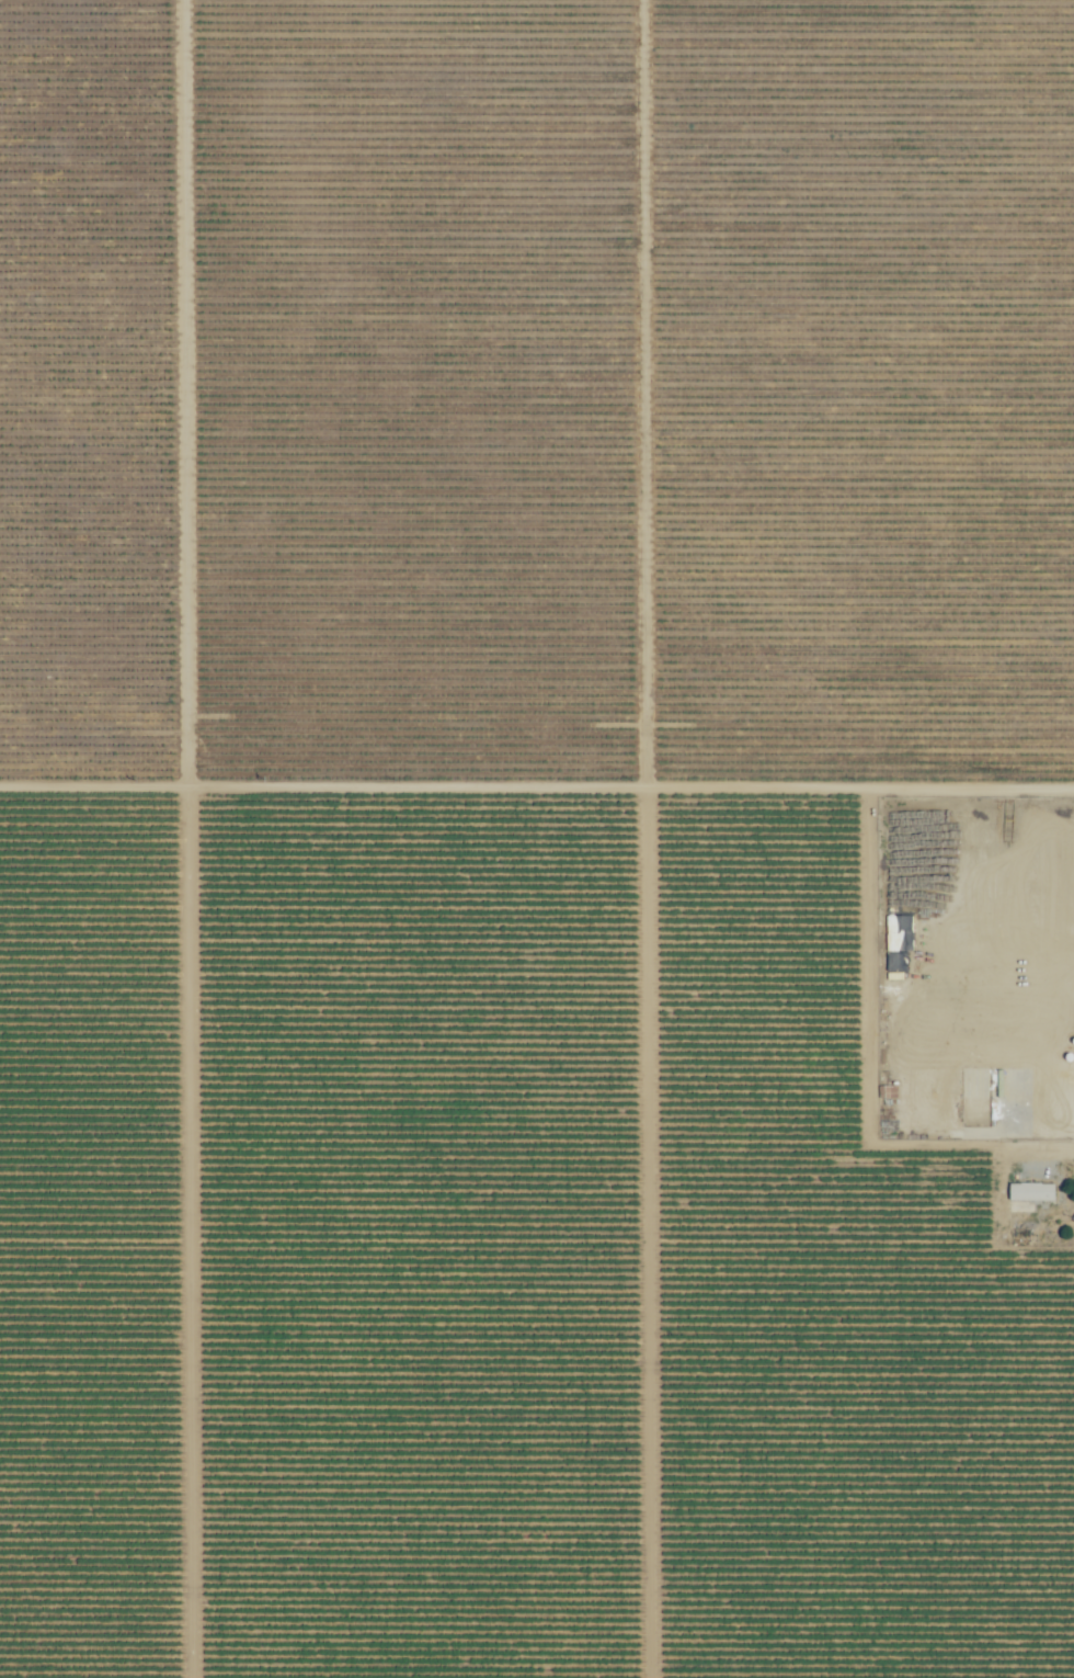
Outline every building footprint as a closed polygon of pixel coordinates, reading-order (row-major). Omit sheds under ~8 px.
[(913,898),(889,898),(889,944),(978,944),(980,805),(914,805),(913,898)] [(979,998),(978,954),(890,955),(890,999),(936,999),(979,998)] [(1046,1166),(1035,1166),(1035,1178),(1046,1178),(1046,1166)] [(1056,1182),(1009,1182),(1009,1200),(1056,1200),(1056,1182)]
